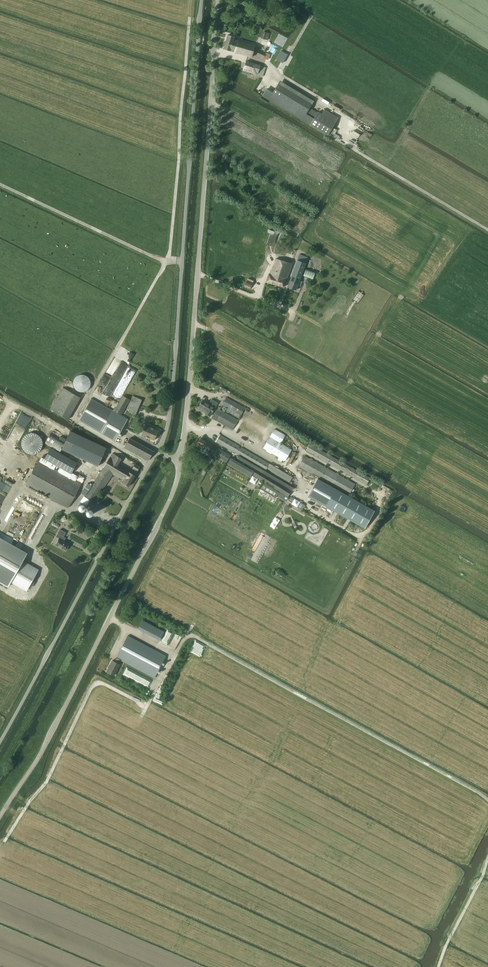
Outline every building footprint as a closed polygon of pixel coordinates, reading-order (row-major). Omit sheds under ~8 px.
[(261,38),(267,40),(269,33),(263,31),(261,38)] [(228,35),(223,49),(251,57),(255,46),(233,39),(234,37),(228,35)] [(288,55),(281,51),(280,51),(276,59),(283,63),(288,55)] [(246,61),(242,72),(249,75),(250,72),(257,75),(262,77),(265,68),(260,66),(246,61)] [(280,81),(278,84),(311,105),(314,101),(280,81)] [(318,112),(317,113),(309,108),(311,105),(278,84),(268,100),(310,125),(327,136),(329,133),(333,127),(338,118),(324,109),(322,114),(318,112)] [(333,127),(329,133),(333,136),(335,134),(337,130),(333,127)] [(356,128),(354,133),(360,137),(363,132),(356,128)] [(299,255),(287,287),(296,290),(298,285),(301,286),(302,282),(299,281),(307,258),(308,257),(299,254),(299,255)] [(269,274),(266,282),(283,287),(286,279),(292,263),(276,258),(270,275),(269,274)] [(315,273),(305,269),(303,275),(313,279),(315,273)] [(356,305),(364,295),(358,291),(351,301),(356,305)] [(84,372),(72,383),(82,393),(94,382),(84,372)] [(68,419),(80,397),(63,387),(51,409),(68,419)] [(121,415),(130,400),(123,395),(114,411),(121,415)] [(222,405),(240,415),(245,408),(227,397),(222,405)] [(128,419),(114,411),(91,398),(79,420),(115,441),(128,419)] [(211,399),(209,404),(202,400),(199,406),(211,413),(215,407),(216,405),(214,404),(215,401),(211,399)] [(233,430),(238,420),(217,408),(212,418),(233,430)] [(16,443),(30,419),(22,415),(9,436),(13,439),(12,440),(16,443)] [(154,440),(158,431),(143,424),(141,428),(144,430),(142,435),(143,435),(143,436),(145,438),(146,436),(154,440)] [(274,429),(263,448),(285,460),(291,449),(280,443),(285,435),(274,429)] [(65,442),(62,449),(98,466),(106,448),(70,431),(65,442)] [(22,449),(40,455),(46,437),(28,432),(22,449)] [(62,449),(65,442),(50,434),(44,443),(60,452),(62,449)] [(238,454),(238,455),(288,484),(292,477),(269,464),(220,435),(218,438),(216,442),(236,453),(238,454)] [(148,460),(153,451),(129,438),(124,447),(148,460)] [(210,450),(213,444),(207,441),(207,442),(201,438),(197,444),(204,447),(210,450)] [(366,484),(370,478),(309,444),(306,451),(366,484)] [(210,452),(222,459),(227,462),(230,455),(226,453),(214,446),(210,452)] [(44,459),(66,471),(71,474),(77,463),(72,460),(50,448),(44,459)] [(94,503),(112,473),(117,465),(121,459),(112,453),(81,501),(91,508),(94,503)] [(349,495),(355,484),(304,456),(298,466),(349,495)] [(254,471),(231,457),(227,464),(250,477),(254,471)] [(8,473),(12,465),(0,460),(0,469),(8,473)] [(68,508),(81,484),(38,460),(25,484),(68,508)] [(135,475),(117,465),(112,473),(125,481),(123,483),(128,486),(135,475)] [(280,492),(288,497),(290,494),(256,473),(254,476),(264,482),(280,492)] [(374,510),(318,478),(308,496),(365,527),(374,510)] [(264,482),(260,489),(275,497),(278,496),(280,492),(264,482)] [(294,498),(291,504),(297,507),(300,502),(294,498)] [(300,502),(297,507),(302,510),(305,505),(300,502)] [(275,516),(271,527),(276,529),(280,519),(275,516)] [(65,550),(69,543),(62,540),(66,532),(60,529),(56,537),(59,538),(55,545),(65,550)] [(0,539),(0,581),(8,586),(11,582),(26,590),(27,589),(30,588),(31,587),(33,585),(34,584),(34,582),(35,579),(34,575),(38,569),(23,561),(27,554),(0,539)] [(253,560),(261,561),(262,553),(254,552),(253,560)] [(160,640),(164,632),(142,620),(138,628),(160,640)] [(112,660),(106,671),(114,675),(120,664),(118,663),(120,660),(154,678),(166,656),(128,635),(116,658),(114,661),(112,660)] [(151,684),(153,679),(126,668),(123,673),(138,679),(151,684)]
